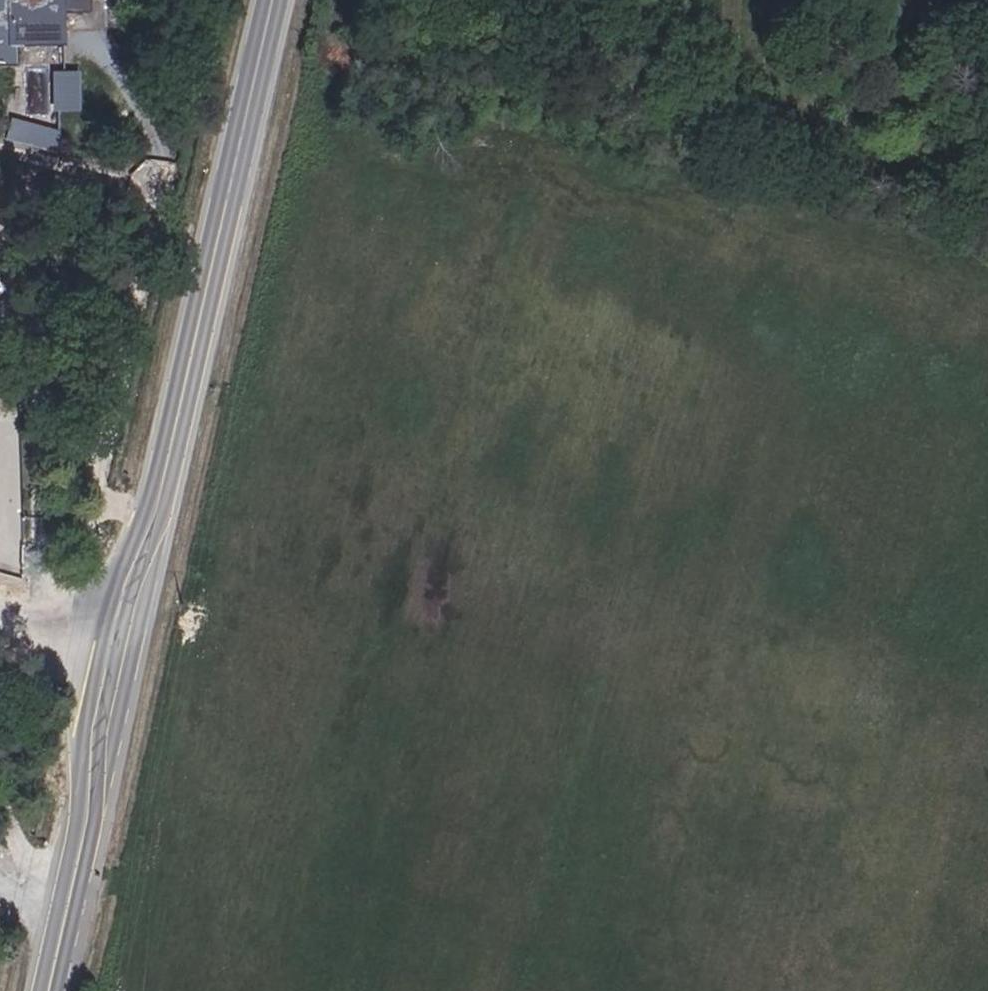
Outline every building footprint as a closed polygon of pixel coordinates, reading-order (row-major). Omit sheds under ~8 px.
[(21,62),(21,43),(69,43),(68,7),(89,6),(89,0),(0,0),(0,62),(21,62)] [(81,106),(82,69),(55,68),(54,105),(81,106)]
